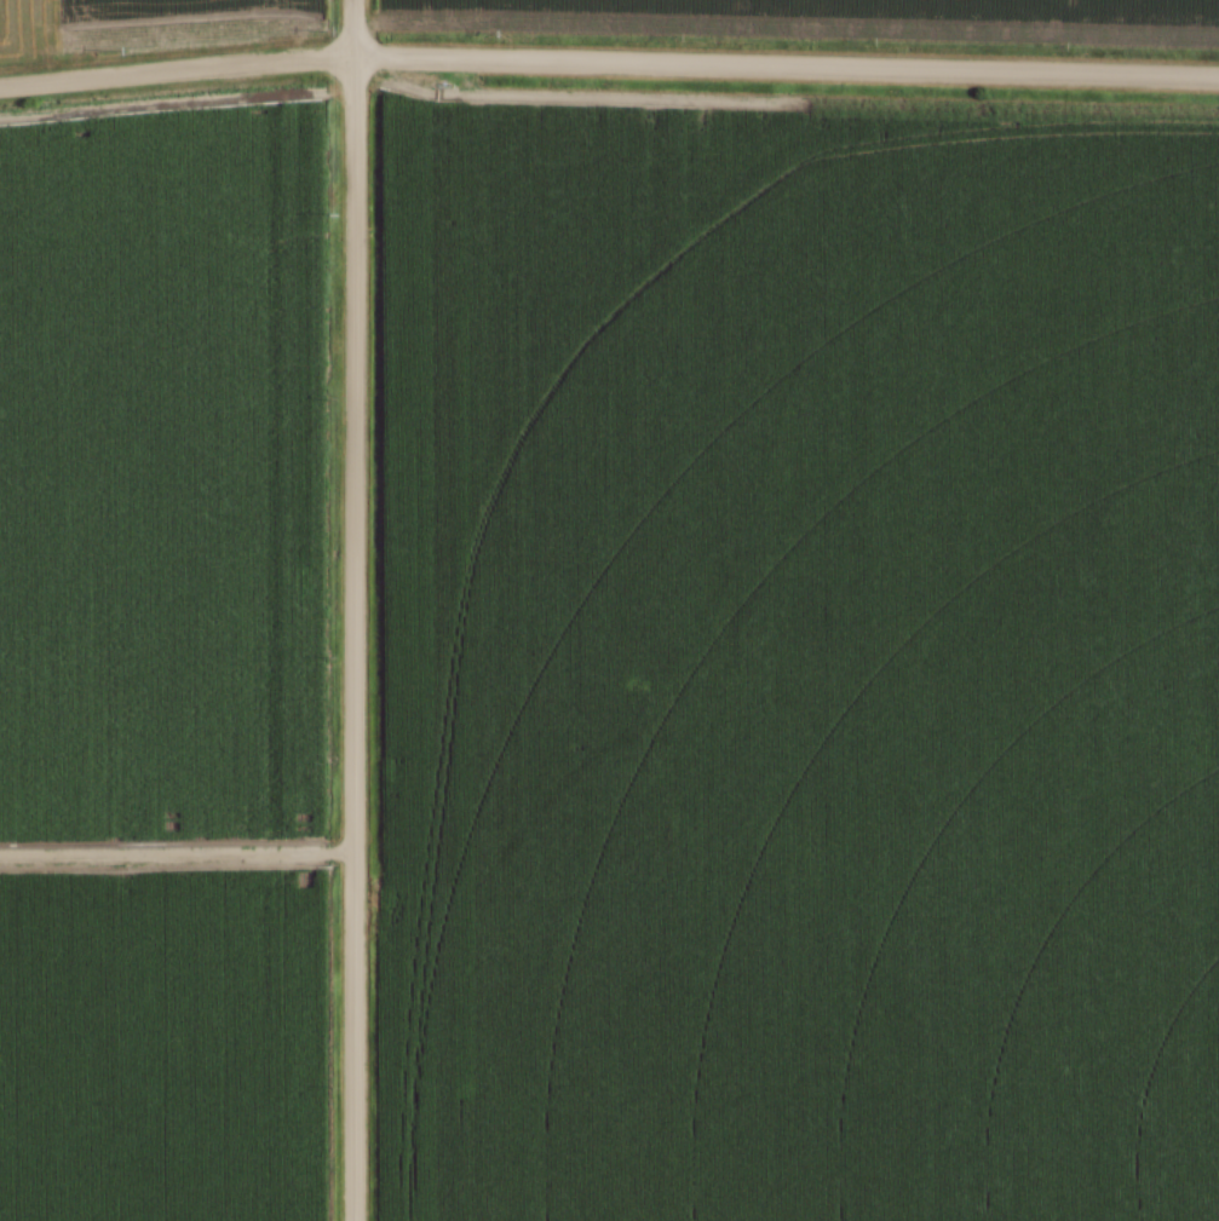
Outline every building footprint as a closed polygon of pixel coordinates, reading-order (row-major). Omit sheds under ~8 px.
[(635,888),(635,871),(616,871),(616,888),(635,888)]
